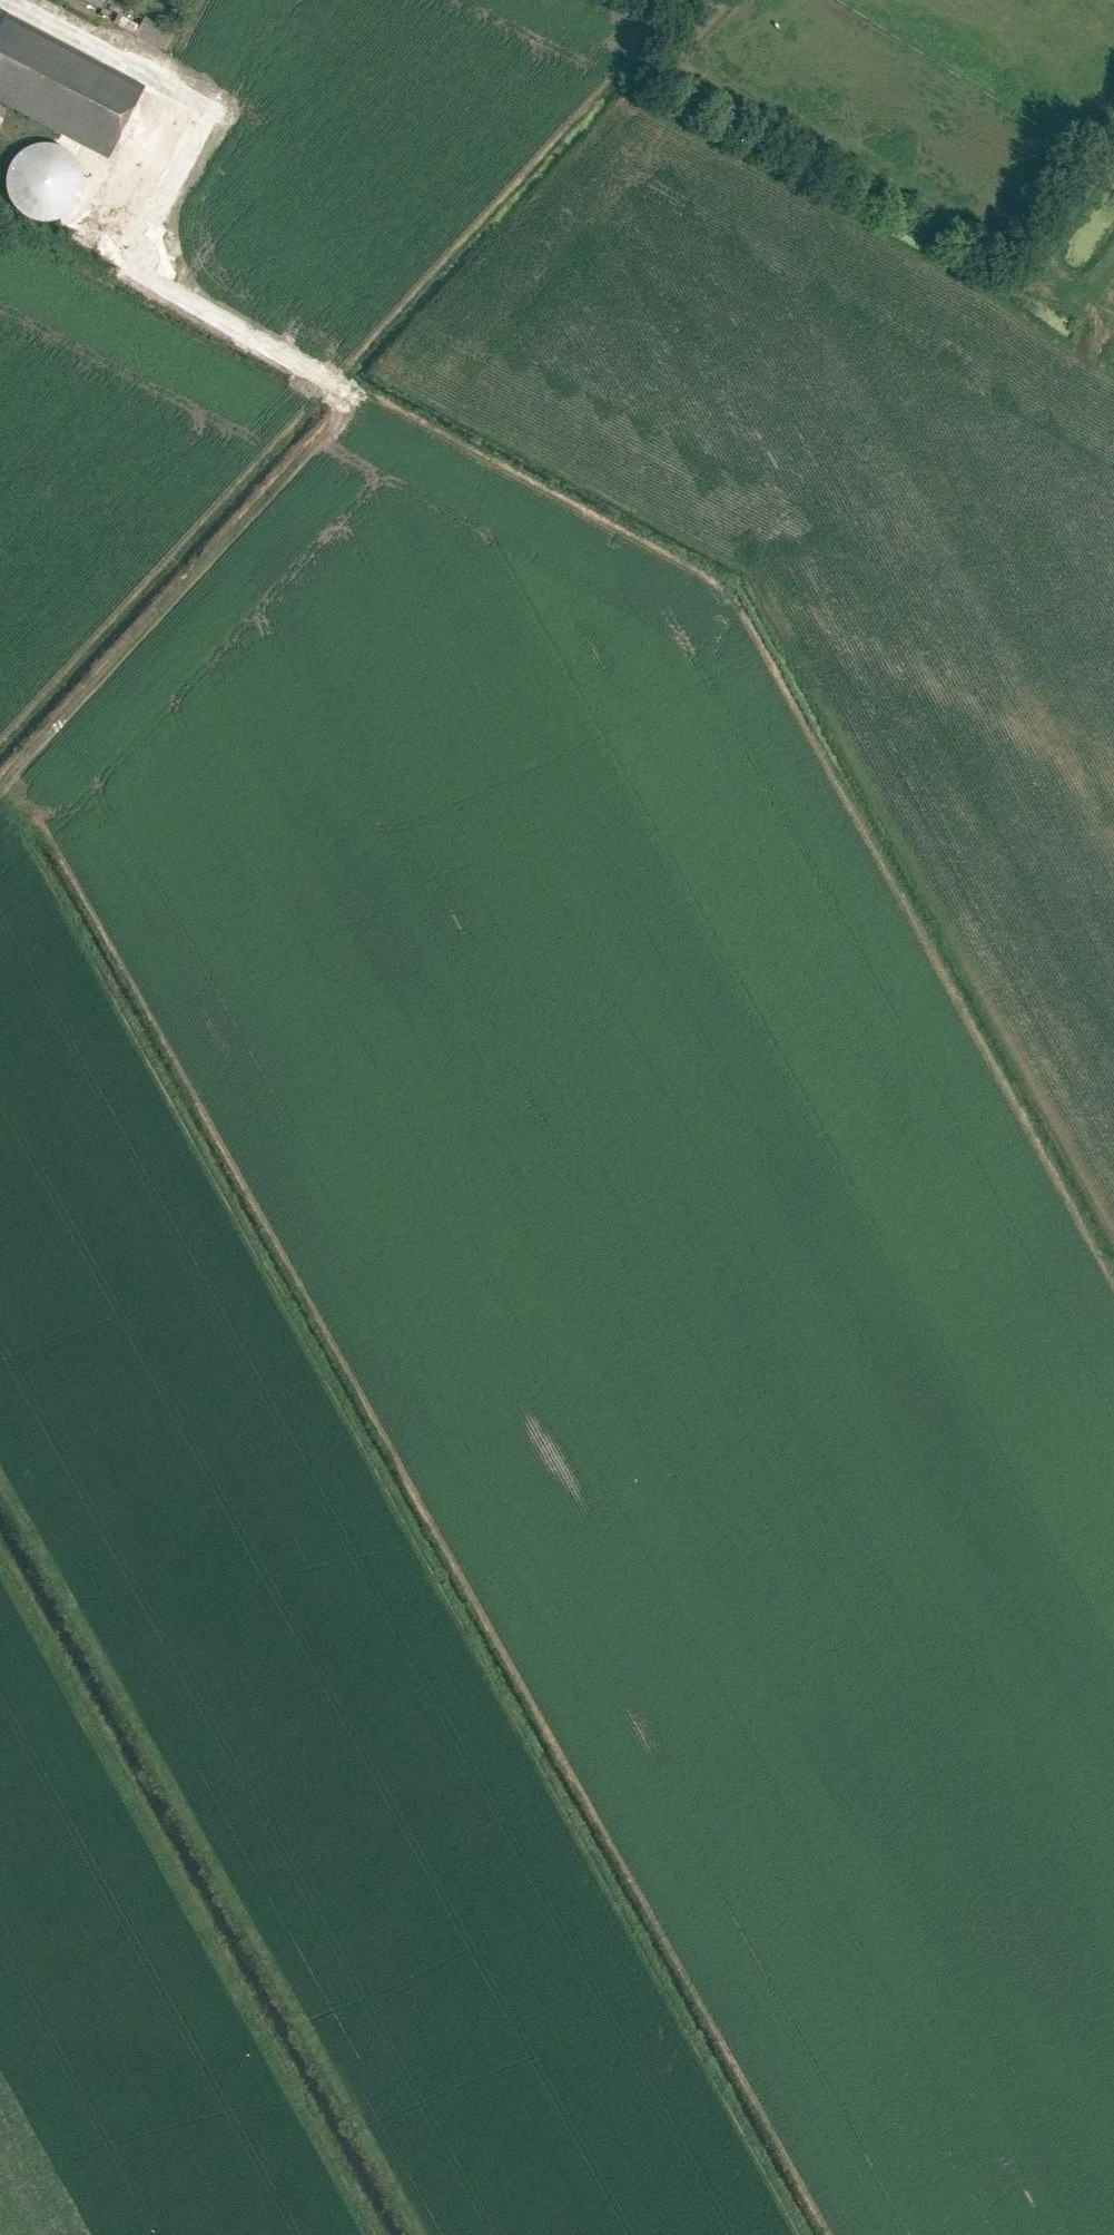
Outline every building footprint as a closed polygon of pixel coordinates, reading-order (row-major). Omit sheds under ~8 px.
[(102,9),(107,0),(86,0),(102,9)] [(108,160),(144,88),(6,15),(0,27),(0,103),(108,160)] [(165,51),(175,33),(144,18),(135,36),(165,51)]
